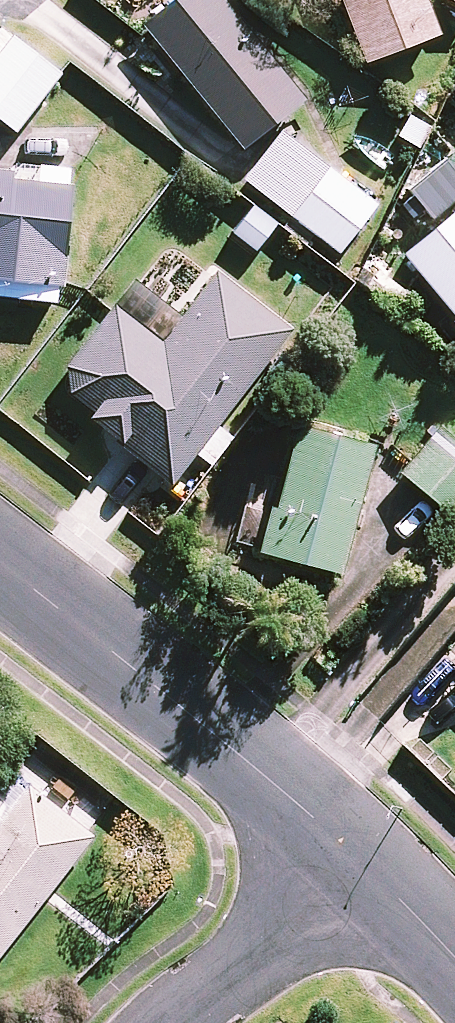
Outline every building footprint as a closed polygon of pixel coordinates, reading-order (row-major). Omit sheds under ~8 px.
[(221,0),(172,0),(142,24),(242,148),(301,100),(221,0)] [(424,0),(341,0),(364,62),(437,34),(424,0)] [(66,64),(21,28),(0,53),(0,120),(12,130),(66,64)] [(374,204),(281,131),(243,179),(336,252),(374,204)] [(443,158),(408,191),(433,218),(454,198),(454,171),(443,158)] [(39,166),(37,180),(0,177),(0,296),(58,301),(70,168),(39,166)] [(402,254),(454,318),(454,210),(402,254)] [(114,307),(66,369),(71,391),(95,410),(88,419),(170,482),(194,452),(210,465),(231,438),(216,425),(290,330),(216,272),(160,343),(114,307)] [(372,445),(297,425),(263,552),(338,572),(372,445)] [(432,439),(402,475),(449,514),(454,507),(454,458),(432,439)] [(4,768),(0,773),(0,950),(90,836),(4,768)]
